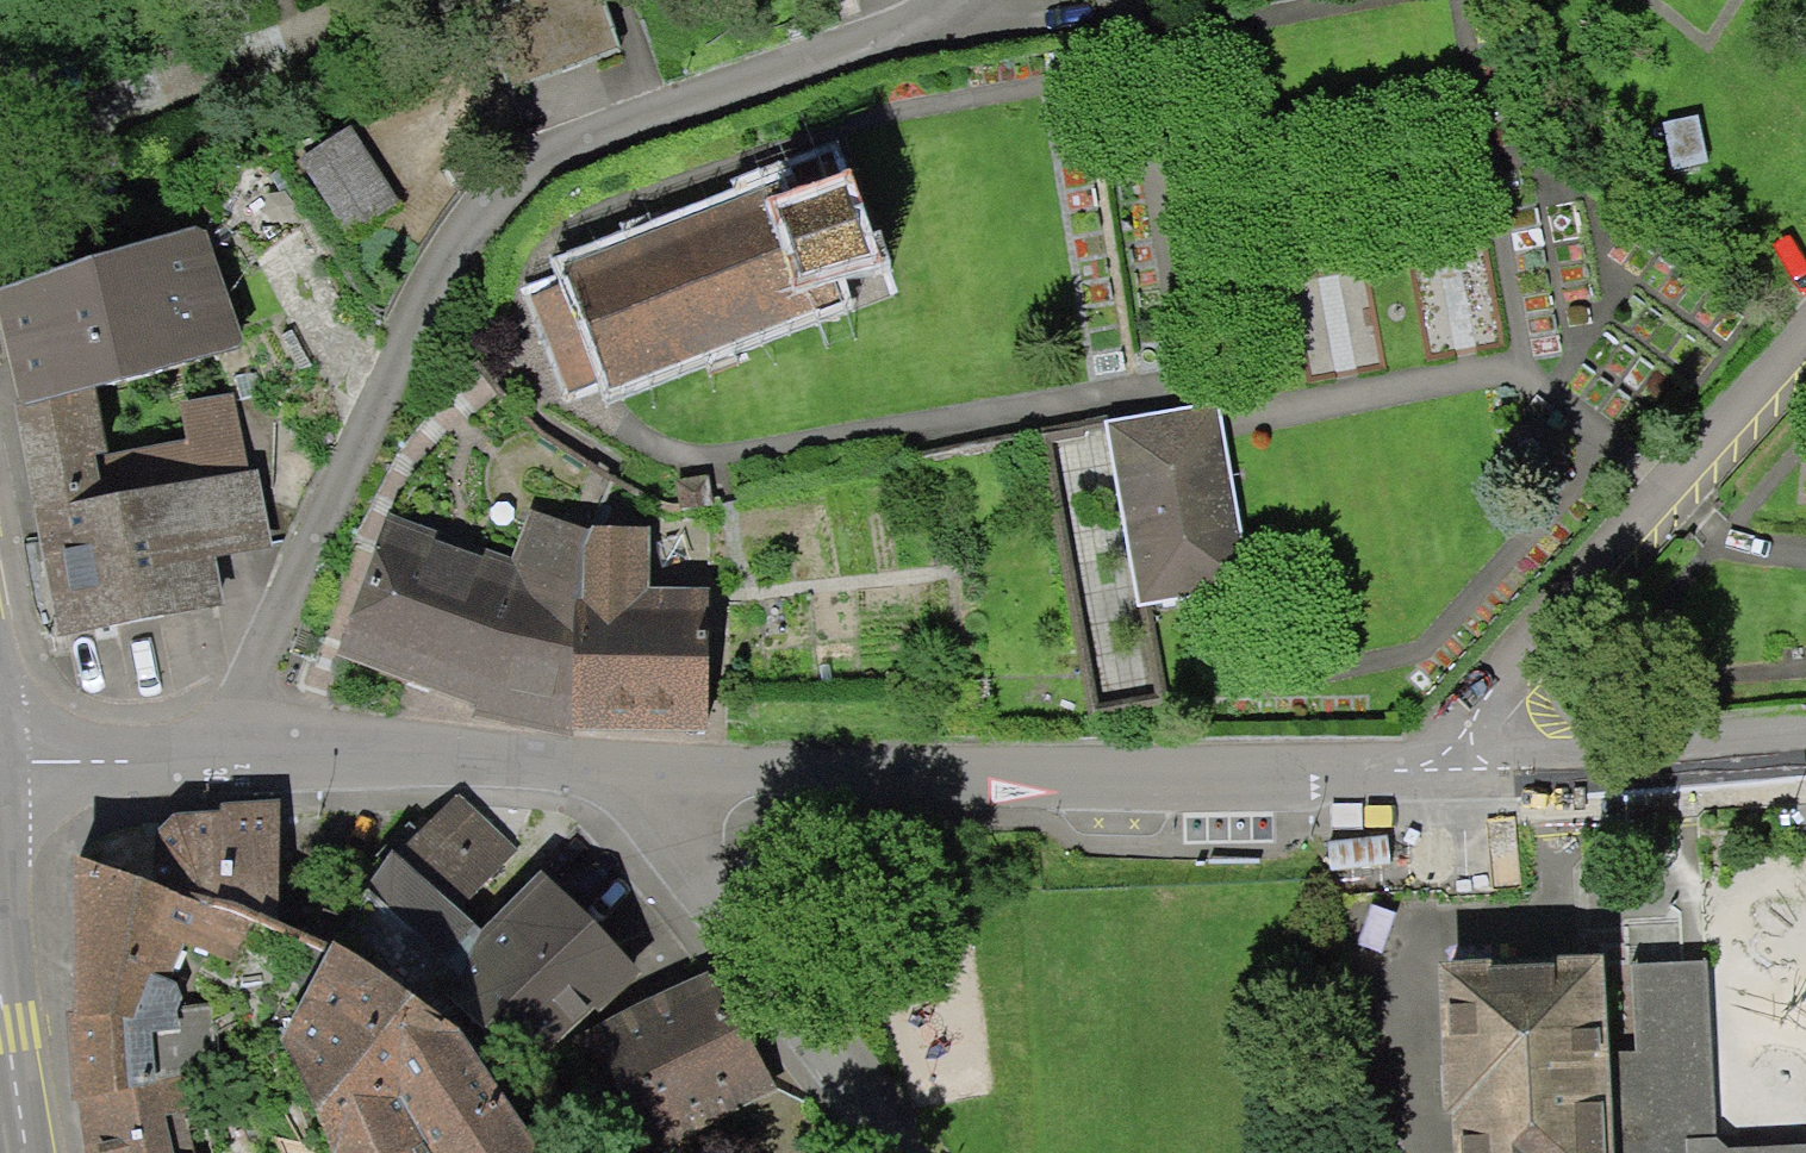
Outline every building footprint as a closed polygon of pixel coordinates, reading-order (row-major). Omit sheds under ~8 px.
[(623,50),(606,0),(513,0),(479,12),(506,90),(623,50)] [(358,141),(309,173),(359,248),(408,216),(358,141)] [(784,178),(789,191),(578,268),(618,376),(838,296),(831,277),(866,264),(843,200),(829,161),(784,178)] [(15,395),(100,375),(239,341),(211,226),(0,278),(0,333),(15,395)] [(1464,246),(1466,255),(1481,252),(1497,342),(1478,345),(1480,354),(1508,350),(1489,242),(1464,246)] [(1417,265),(1432,262),(1431,254),(1406,258),(1424,365),(1452,360),(1451,351),(1432,355),(1417,265)] [(1338,269),(1340,278),(1355,275),(1371,365),(1352,368),(1353,377),(1381,372),(1363,265),(1338,269)] [(1299,284),(1315,281),(1313,273),(1289,277),(1307,385),(1335,380),(1333,371),(1315,374),(1299,284)] [(100,375),(15,395),(68,640),(228,605),(218,562),(269,551),(234,393),(171,406),(179,445),(118,458),(100,375)] [(1200,412),(1113,426),(1136,599),(1153,596),(1243,586),(1215,410),(1200,412)] [(1085,431),(1042,439),(1093,719),(1173,705),(1153,596),(1136,599),(1154,696),(1100,706),(1052,440),(1086,434),(1085,431)] [(515,564),(398,514),(344,658),(491,718),(586,734),(593,534),(536,517),(515,564)] [(596,526),(593,534),(586,734),(717,731),(714,588),(654,586),(653,526),(596,526)] [(506,841),(460,793),(399,847),(469,912),(520,858),(506,841)] [(282,919),(280,804),(224,803),(225,815),(174,814),(160,829),(194,885),(193,889),(223,899),(282,919)] [(439,952),(469,912),(399,847),(370,887),(439,952)] [(80,1097),(176,1078),(217,1069),(210,1006),(183,1008),(176,963),(186,944),(237,965),(256,920),(222,906),(223,899),(193,889),(77,852),(77,1016),(70,1016),(75,1099),(80,1097)] [(654,981),(546,871),(479,942),(463,978),(539,1083),(581,1047),(654,981)] [(338,944),(333,952),(290,1036),(342,1152),(540,1152),(544,1150),(508,1100),(451,1022),(421,994),(405,974),(338,944)] [(1716,1150),(1706,961),(1633,964),(1637,1051),(1602,1052),(1597,955),(1431,964),(1441,1152),(1805,1152),(1805,1145),(1716,1150)] [(714,984),(593,1057),(651,1152),(680,1152),(780,1093),(714,984)] [(168,1113),(184,1111),(176,1078),(80,1097),(91,1152),(175,1152),(168,1113)]
